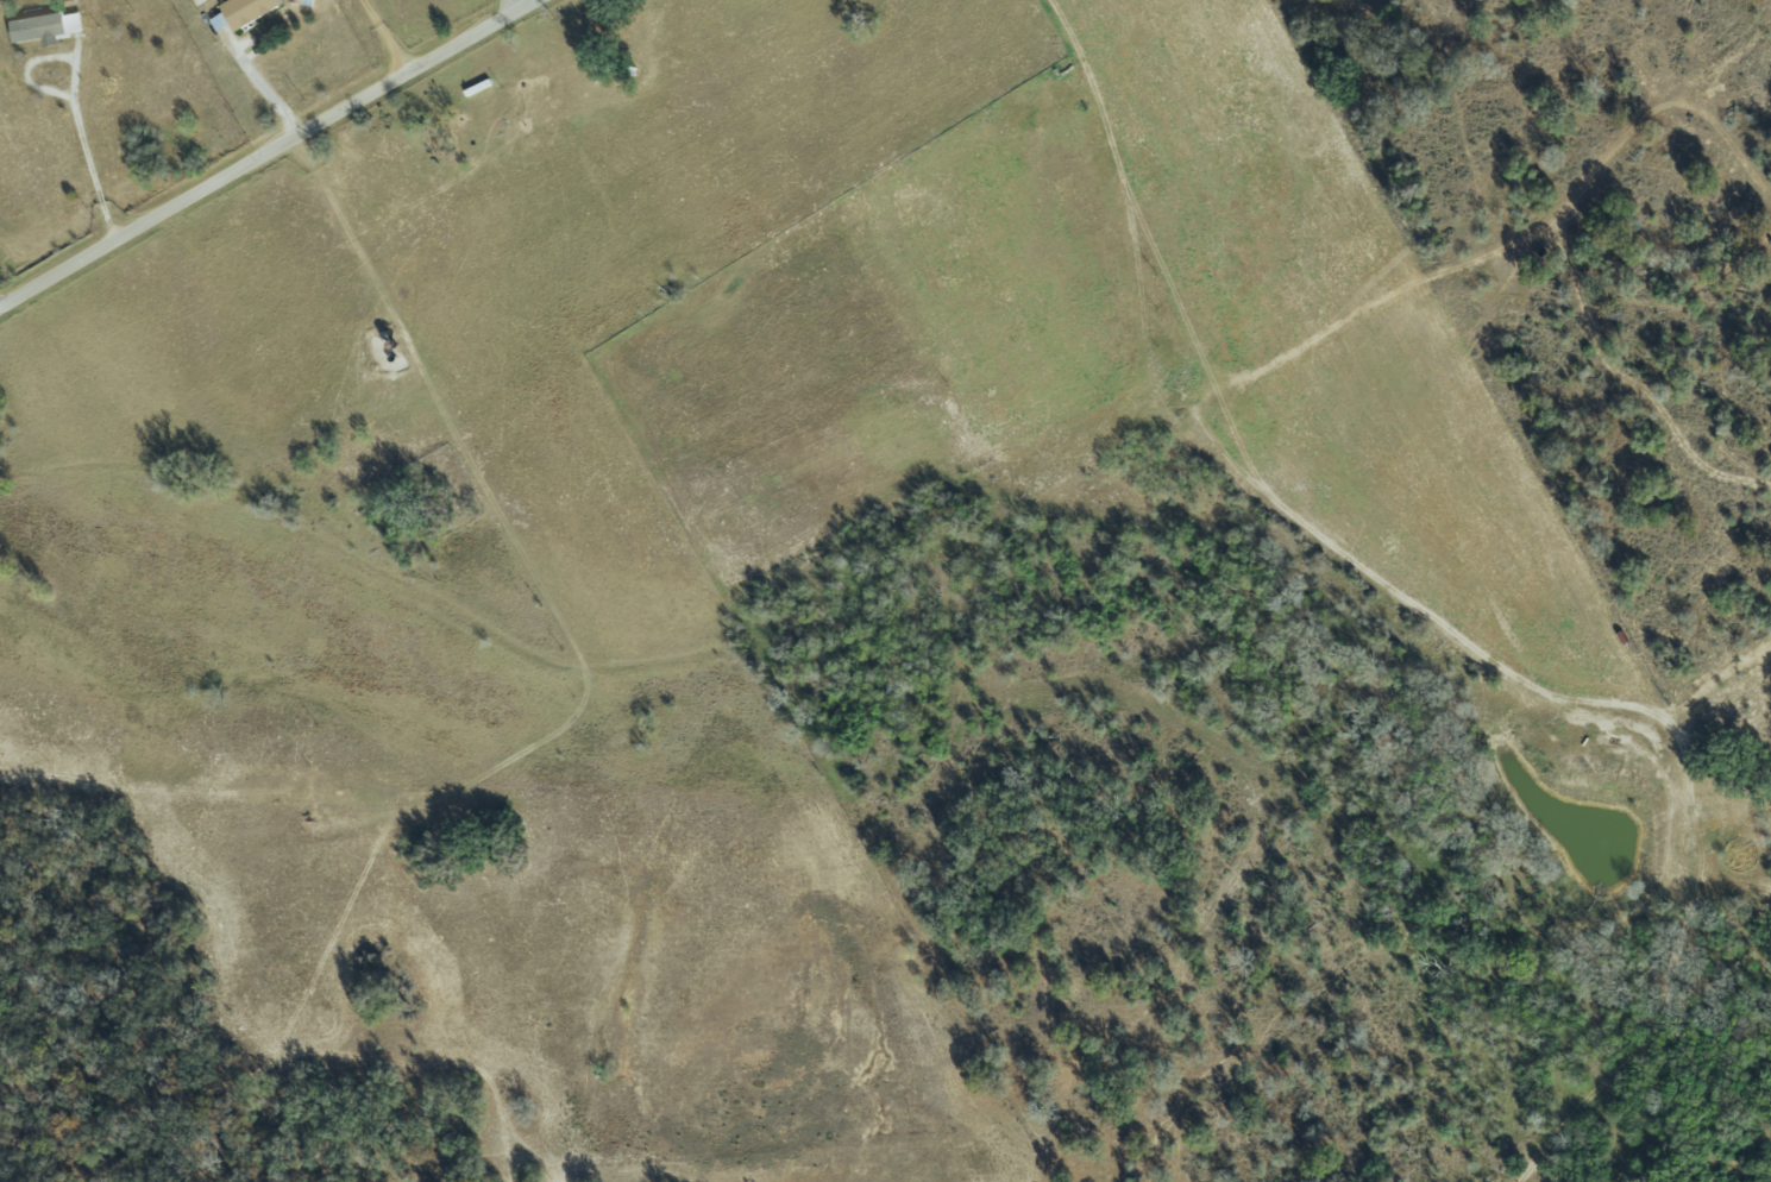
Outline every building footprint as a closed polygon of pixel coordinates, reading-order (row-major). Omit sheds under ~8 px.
[(272,0),(229,0),(216,5),(226,30),(276,10),(272,0)] [(6,22),(9,44),(39,39),(40,48),(56,45),(55,39),(81,35),(77,11),(6,22)]
